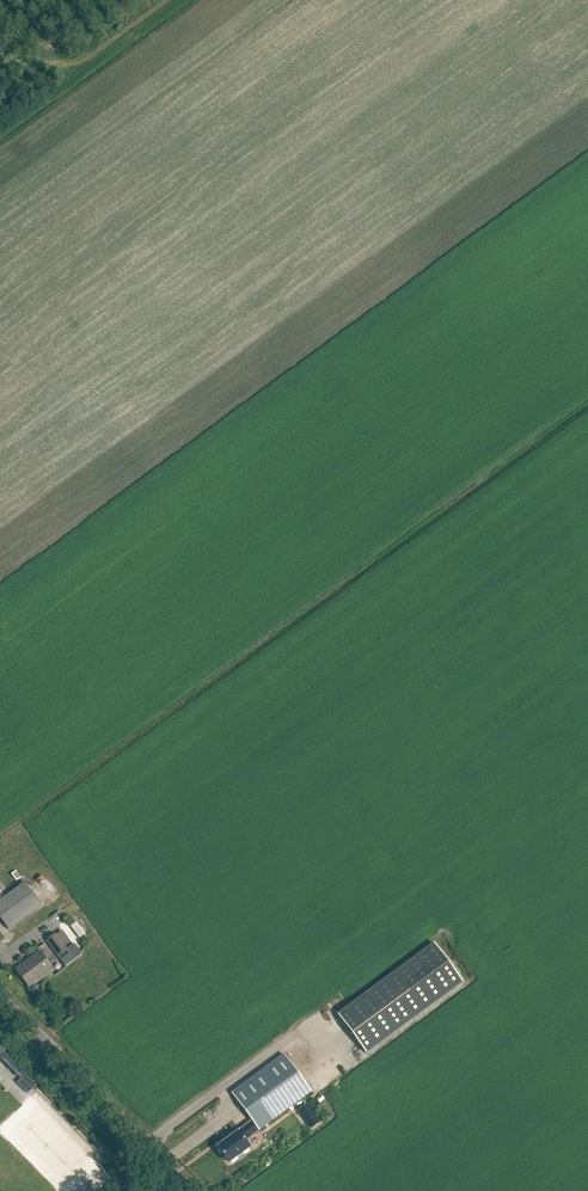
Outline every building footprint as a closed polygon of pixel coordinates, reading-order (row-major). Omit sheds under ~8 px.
[(21,877),(16,871),(12,874),(17,881),(21,877)] [(9,930),(42,906),(25,883),(3,899),(0,895),(0,918),(9,930)] [(67,950),(56,934),(46,941),(58,957),(67,950)] [(338,1015),(366,1053),(463,982),(434,944),(338,1015)] [(29,986),(37,980),(38,982),(54,970),(39,951),(16,969),(29,986)] [(21,1078),(17,1083),(28,1094),(37,1085),(4,1052),(5,1051),(0,1045),(0,1057),(21,1078)] [(251,1148),(245,1140),(311,1092),(284,1055),(231,1093),(252,1121),(217,1146),(230,1163),(251,1148)] [(311,1129),(320,1122),(311,1110),(302,1117),(311,1129)] [(104,1190),(121,1190),(123,1189),(114,1181),(104,1190)]
